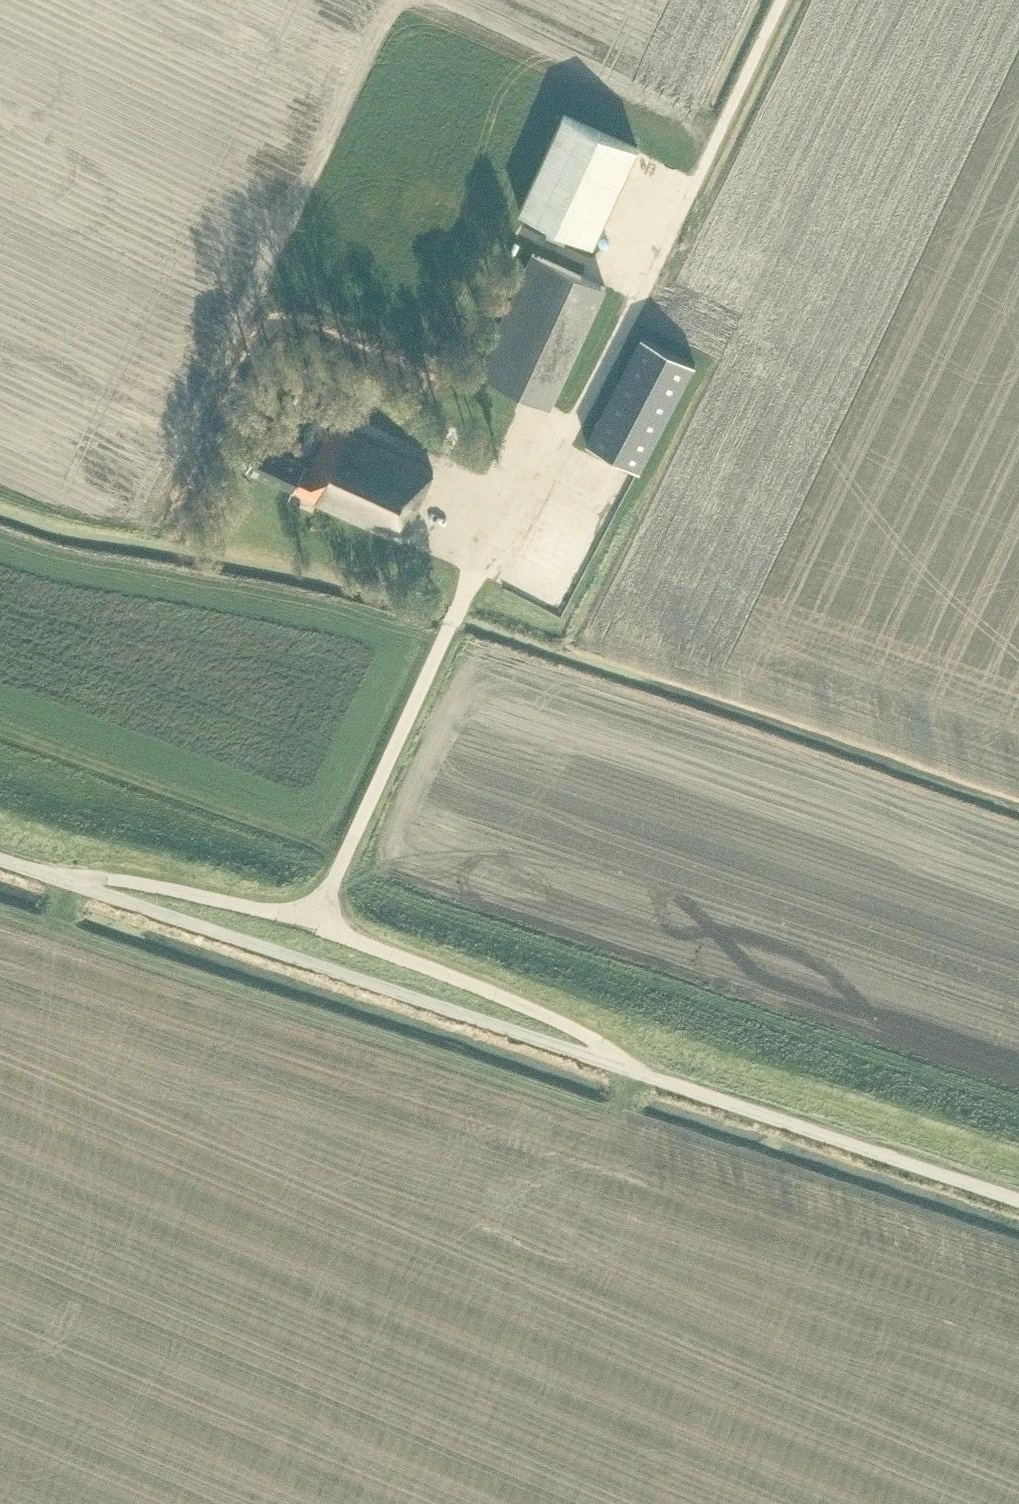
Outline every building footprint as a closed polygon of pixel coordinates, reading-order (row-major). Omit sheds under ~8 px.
[(594,243),(638,147),(563,112),(519,209),(550,223),(545,235),(564,243),(569,232),(594,243)] [(552,405),(607,284),(532,250),(477,370),(552,405)] [(641,471),(696,363),(641,335),(585,442),(641,471)] [(434,468),(330,423),(311,467),(306,464),(306,463),(258,441),(245,469),(294,491),(294,489),(316,499),(315,501),(403,539),(434,468)]
